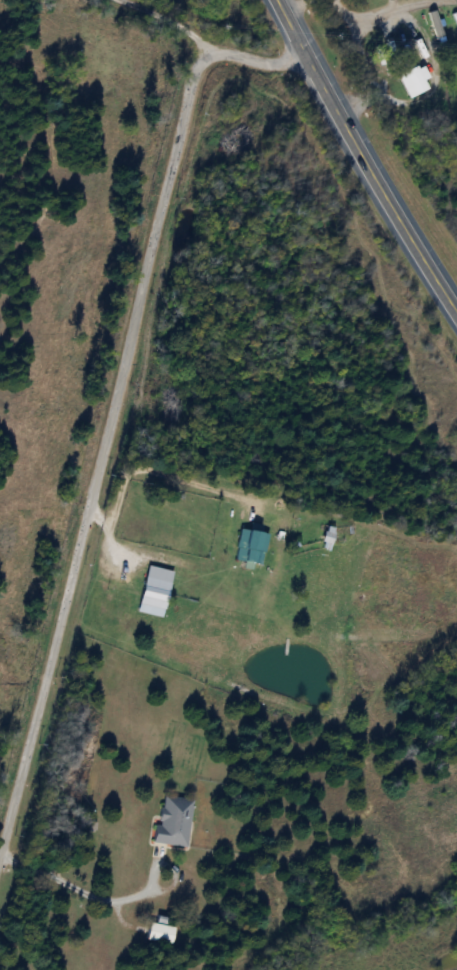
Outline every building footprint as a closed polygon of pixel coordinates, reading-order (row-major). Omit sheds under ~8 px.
[(423,79),(427,78),(421,64),(397,73),(406,98),(426,90),(423,79)] [(235,558),(243,560),(241,567),(251,569),(252,562),(262,563),(267,526),(249,523),(247,534),(238,533),(235,558)] [(171,570),(146,564),(136,611),(161,617),(171,570)] [(160,795),(152,843),(185,847),(192,800),(160,795)] [(146,939),(169,943),(172,927),(148,923),(146,939)]
